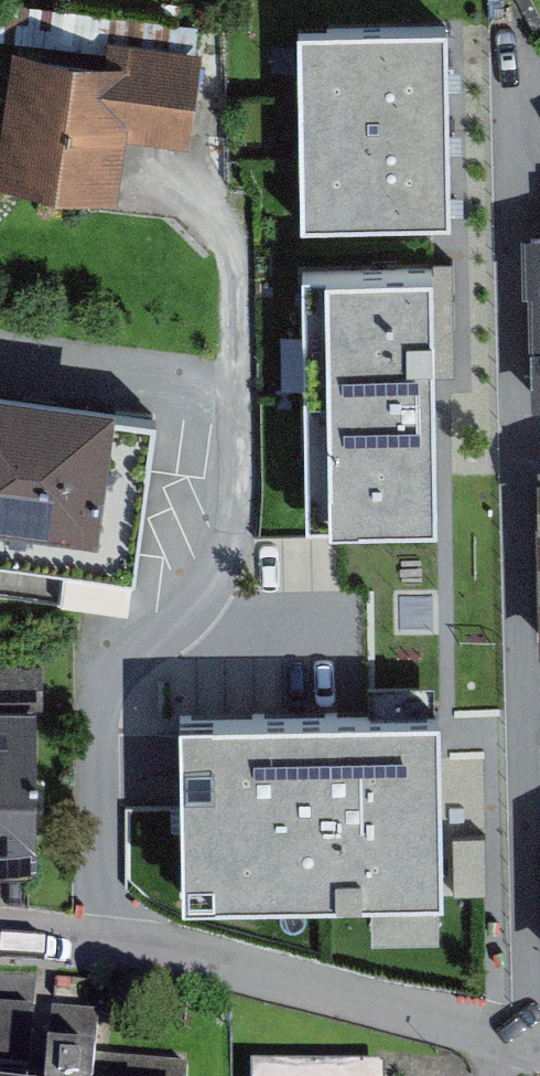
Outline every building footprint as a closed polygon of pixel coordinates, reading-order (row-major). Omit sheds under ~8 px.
[(141,130),(206,136),(214,41),(115,32),(118,9),(16,0),(8,0),(5,37),(26,39),(13,174),(136,185),(141,130)] [(303,22),(304,227),(453,226),(452,21),(303,22)] [(464,268),(316,270),(319,404),(283,405),(292,711),(192,714),(197,895),(453,887),(451,822),(480,822),(464,268)] [(169,414),(0,389),(0,553),(150,574),(169,414)] [(53,854),(52,660),(7,660),(7,702),(0,702),(0,855),(53,854)] [(0,1000),(0,1075),(199,1075),(200,1059),(109,1053),(112,1007),(0,1000)] [(398,1059),(266,1062),(266,1075),(399,1075),(398,1059)]
